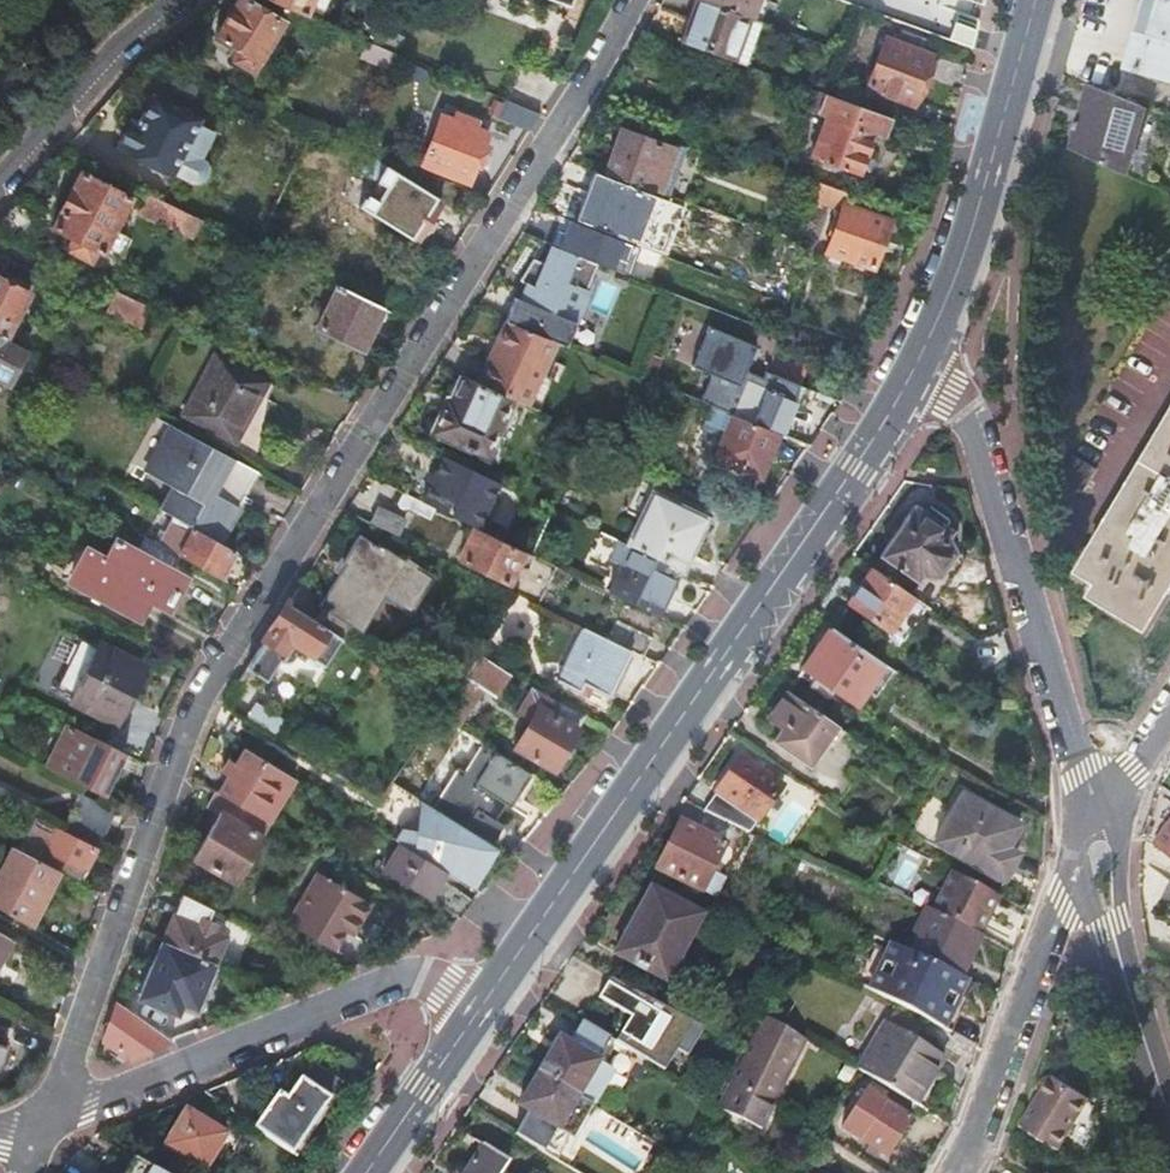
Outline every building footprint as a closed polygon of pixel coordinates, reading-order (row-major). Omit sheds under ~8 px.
[(216,36),(249,57),(243,65),(251,71),(280,22),(243,0),(238,0),(237,1),(236,0),(234,0),(225,14),(227,16),(216,36)] [(305,15),(311,0),(269,0),(305,15)] [(759,23),(742,16),(699,0),(683,43),(743,64),(759,23)] [(748,0),(699,0),(742,16),(748,0)] [(1169,79),(1169,3),(1169,0),(1164,0),(1164,1),(1161,0),(1146,0),(1127,66),(1169,79)] [(959,88),(965,67),(881,38),(864,86),(912,103),(921,75),(959,88)] [(1145,109),(1087,86),(1077,120),(1075,120),(1073,128),(1075,130),(1069,150),(1126,175),(1145,109)] [(40,104),(48,95),(25,87),(21,99),(21,101),(22,102),(23,102),(23,103),(37,106),(37,105),(40,104)] [(891,117),(819,91),(814,89),(806,110),(824,117),(810,157),(858,174),(873,134),(883,138),(891,117)] [(129,122),(117,147),(169,174),(196,120),(151,96),(135,125),(129,122)] [(497,115),(530,128),(540,113),(504,98),(497,115)] [(423,162),(468,180),(488,134),(469,126),(472,119),(456,113),(453,121),(441,116),(423,162)] [(621,129),(606,173),(667,194),(682,149),(621,129)] [(79,171),(51,228),(70,238),(64,249),(88,261),(94,250),(102,254),(130,197),(119,192),(122,185),(113,182),(110,188),(79,171)] [(371,212),(416,240),(441,200),(396,172),(371,212)] [(575,218),(623,236),(640,191),(593,173),(575,218)] [(811,179),(806,197),(840,210),(826,250),(872,265),(889,219),(844,203),(842,190),(811,179)] [(163,200),(147,191),(136,212),(153,221),(155,217),(192,236),(201,218),(163,200)] [(616,237),(574,221),(565,243),(608,260),(616,237)] [(3,339),(26,294),(0,280),(0,338),(3,339)] [(382,306),(339,285),(319,327),(362,347),(382,306)] [(1169,287),(1072,452),(1076,454),(1064,476),(1085,489),(1067,518),(1069,530),(1095,546),(1080,569),(1101,581),(1094,594),(1145,625),(1169,582),(1169,287)] [(142,331),(152,309),(114,292),(103,313),(142,331)] [(556,340),(505,318),(476,381),(512,398),(527,405),(556,340)] [(7,386),(26,351),(20,348),(3,339),(0,338),(0,382),(7,386)] [(562,343),(556,340),(527,405),(537,410),(552,378),(547,375),(562,343)] [(808,364),(774,351),(769,373),(799,385),(808,364)] [(215,355),(181,415),(234,443),(267,383),(215,355)] [(444,397),(437,411),(493,439),(512,398),(476,381),(458,374),(447,398),(444,397)] [(493,439),(437,411),(427,431),(485,457),(493,439)] [(777,434),(753,423),(733,415),(716,457),(759,476),(777,434)] [(222,530),(235,504),(212,492),(231,459),(168,426),(147,465),(176,480),(171,487),(160,509),(161,510),(178,519),(192,527),(219,542),(224,532),(222,530)] [(235,504),(254,471),(231,459),(212,492),(235,504)] [(176,480),(147,465),(144,472),(171,487),(176,480)] [(412,496),(402,492),(397,503),(399,506),(401,507),(406,506),(412,496)] [(412,496),(406,506),(428,517),(433,507),(412,496)] [(632,547),(680,569),(703,520),(654,497),(631,546),(632,547)] [(916,504),(881,554),(917,579),(921,573),(939,575),(956,553),(947,536),(952,529),(916,504)] [(368,521),(395,534),(402,519),(375,505),(368,521)] [(178,519),(161,510),(155,522),(171,531),(178,519)] [(525,568),(531,554),(530,554),(472,525),(457,555),(507,580),(515,563),(525,568)] [(179,555),(218,576),(233,549),(219,542),(192,527),(177,554),(179,555)] [(177,554),(139,533),(132,547),(119,540),(108,559),(76,542),(58,575),(134,616),(145,597),(172,612),(190,579),(172,569),(179,555),(177,554)] [(313,621),(322,626),(341,637),(349,626),(355,630),(382,587),(409,604),(428,576),(413,567),(416,563),(406,557),(403,561),(378,544),(377,547),(359,535),(342,563),(345,565),(319,606),(321,607),(313,621)] [(608,591),(656,615),(680,569),(632,547),(608,591)] [(914,624),(927,605),(872,566),(848,601),(889,629),(904,639),(914,624)] [(286,604),(246,667),(265,680),(279,660),(281,660),(287,650),(302,659),(322,626),(313,621),(286,604)] [(607,638),(632,649),(642,655),(651,637),(616,621),(607,638)] [(607,638),(584,626),(559,680),(581,691),(585,683),(610,695),(632,649),(607,638)] [(883,662),(832,626),(803,666),(815,675),(808,685),(825,697),(832,686),(855,703),(883,662)] [(99,649),(75,698),(118,718),(141,669),(99,649)] [(445,701),(439,710),(458,722),(482,688),(493,695),(508,674),(478,653),(445,701)] [(866,710),(894,669),(883,662),(855,703),(866,710)] [(584,716),(531,685),(516,711),(531,719),(515,745),(553,768),(584,716)] [(810,764),(837,725),(787,690),(770,714),(784,723),(774,739),(810,764)] [(244,719),(272,737),(284,719),(254,702),(244,719)] [(104,794),(126,754),(125,753),(112,746),(68,724),(52,754),(57,758),(52,768),(62,773),(78,781),(104,794)] [(433,809),(483,839),(493,845),(505,826),(497,821),(507,805),(511,807),(532,773),(484,742),(465,772),(458,768),(433,809)] [(284,773),(244,748),(219,793),(259,816),(284,773)] [(780,785),(740,756),(714,792),(720,796),(709,811),(748,831),(780,785)] [(104,794),(78,781),(56,826),(96,846),(118,802),(104,794)] [(709,811),(720,796),(714,792),(703,809),(709,811)] [(1020,824),(964,792),(937,840),(1003,879),(1019,852),(1007,846),(1020,824)] [(219,793),(218,793),(209,809),(220,815),(195,859),(237,883),(263,838),(261,837),(269,823),(259,816),(219,793)] [(395,825),(393,838),(400,843),(445,870),(481,892),(495,876),(484,870),(478,867),(483,839),(433,809),(421,801),(416,830),(395,825)] [(680,820),(657,868),(703,891),(726,841),(680,820)] [(1155,843),(1169,854),(1169,823),(1155,843)] [(96,846),(56,826),(46,847),(85,867),(96,846)] [(478,867),(484,870),(498,848),(493,845),(483,839),(478,867)] [(445,870),(400,843),(384,870),(460,917),(474,901),(441,876),(445,870)] [(0,874),(0,907),(28,923),(56,867),(14,846),(0,874)] [(904,850),(890,882),(908,890),(922,857),(904,850)] [(932,909),(980,933),(1000,895),(950,870),(932,909)] [(351,935),(370,904),(318,872),(288,924),(332,949),(344,930),(351,935)] [(667,981),(703,916),(653,888),(617,953),(667,981)] [(214,911),(186,897),(178,916),(176,915),(164,941),(214,962),(225,936),(213,931),(216,925),(209,922),(214,911)] [(921,933),(913,951),(962,974),(970,958),(973,959),(975,954),(972,953),(980,933),(932,909),(926,906),(915,931),(921,933)] [(10,938),(0,932),(0,955),(10,938)] [(195,1006),(214,962),(164,941),(155,963),(146,985),(151,987),(146,999),(164,1007),(177,1012),(182,1000),(195,1006)] [(899,945),(877,992),(942,1028),(967,977),(962,975),(913,951),(899,945)] [(962,974),(913,951),(962,975),(962,974)] [(146,985),(155,963),(150,961),(136,995),(146,999),(151,987),(146,985)] [(195,1020),(220,964),(214,962),(195,1006),(182,1000),(177,1012),(195,1020)] [(672,1009),(611,975),(601,994),(662,1028),(672,1009)] [(128,1060),(173,1042),(117,1003),(103,1042),(128,1060)] [(804,1037),(763,1011),(744,1049),(726,1085),(727,1085),(716,1107),(760,1128),(805,1037),(804,1037)] [(611,1036),(583,1019),(569,1042),(560,1036),(539,1072),(577,1095),(597,1060),(611,1036)] [(889,1089),(913,1104),(943,1057),(887,1024),(858,1070),(889,1089)] [(254,1127),(255,1128),(291,1152),(332,1092),(340,1080),(311,1062),(286,1099),(277,1093),(254,1127)] [(577,1095),(539,1072),(518,1105),(529,1111),(514,1135),(543,1151),(556,1127),(557,1128),(577,1095)] [(1051,1075),(1020,1126),(1059,1149),(1089,1100),(1090,1099),(1089,1098),(1051,1075)] [(909,1117),(908,1116),(883,1100),(865,1089),(841,1127),(885,1156),(909,1117)] [(908,1116),(914,1105),(913,1104),(889,1089),(883,1100),(908,1116)] [(297,1156),(337,1096),(332,1092),(291,1152),(297,1156)] [(224,1136),(185,1112),(164,1148),(203,1171),(224,1136)] [(507,1162),(482,1145),(464,1172),(500,1172),(507,1162)] [(132,1159),(124,1172),(157,1172),(132,1159)]
